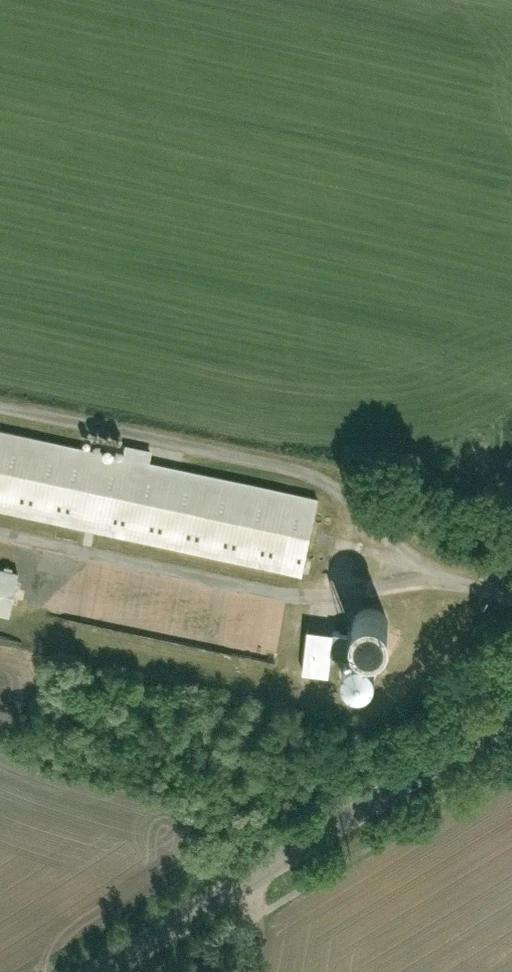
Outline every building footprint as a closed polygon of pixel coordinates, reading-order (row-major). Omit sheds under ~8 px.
[(305,575),(321,499),(150,463),(154,447),(127,442),(124,457),(0,432),(0,512),(305,575)] [(13,617),(23,572),(0,567),(0,614),(13,617)]
